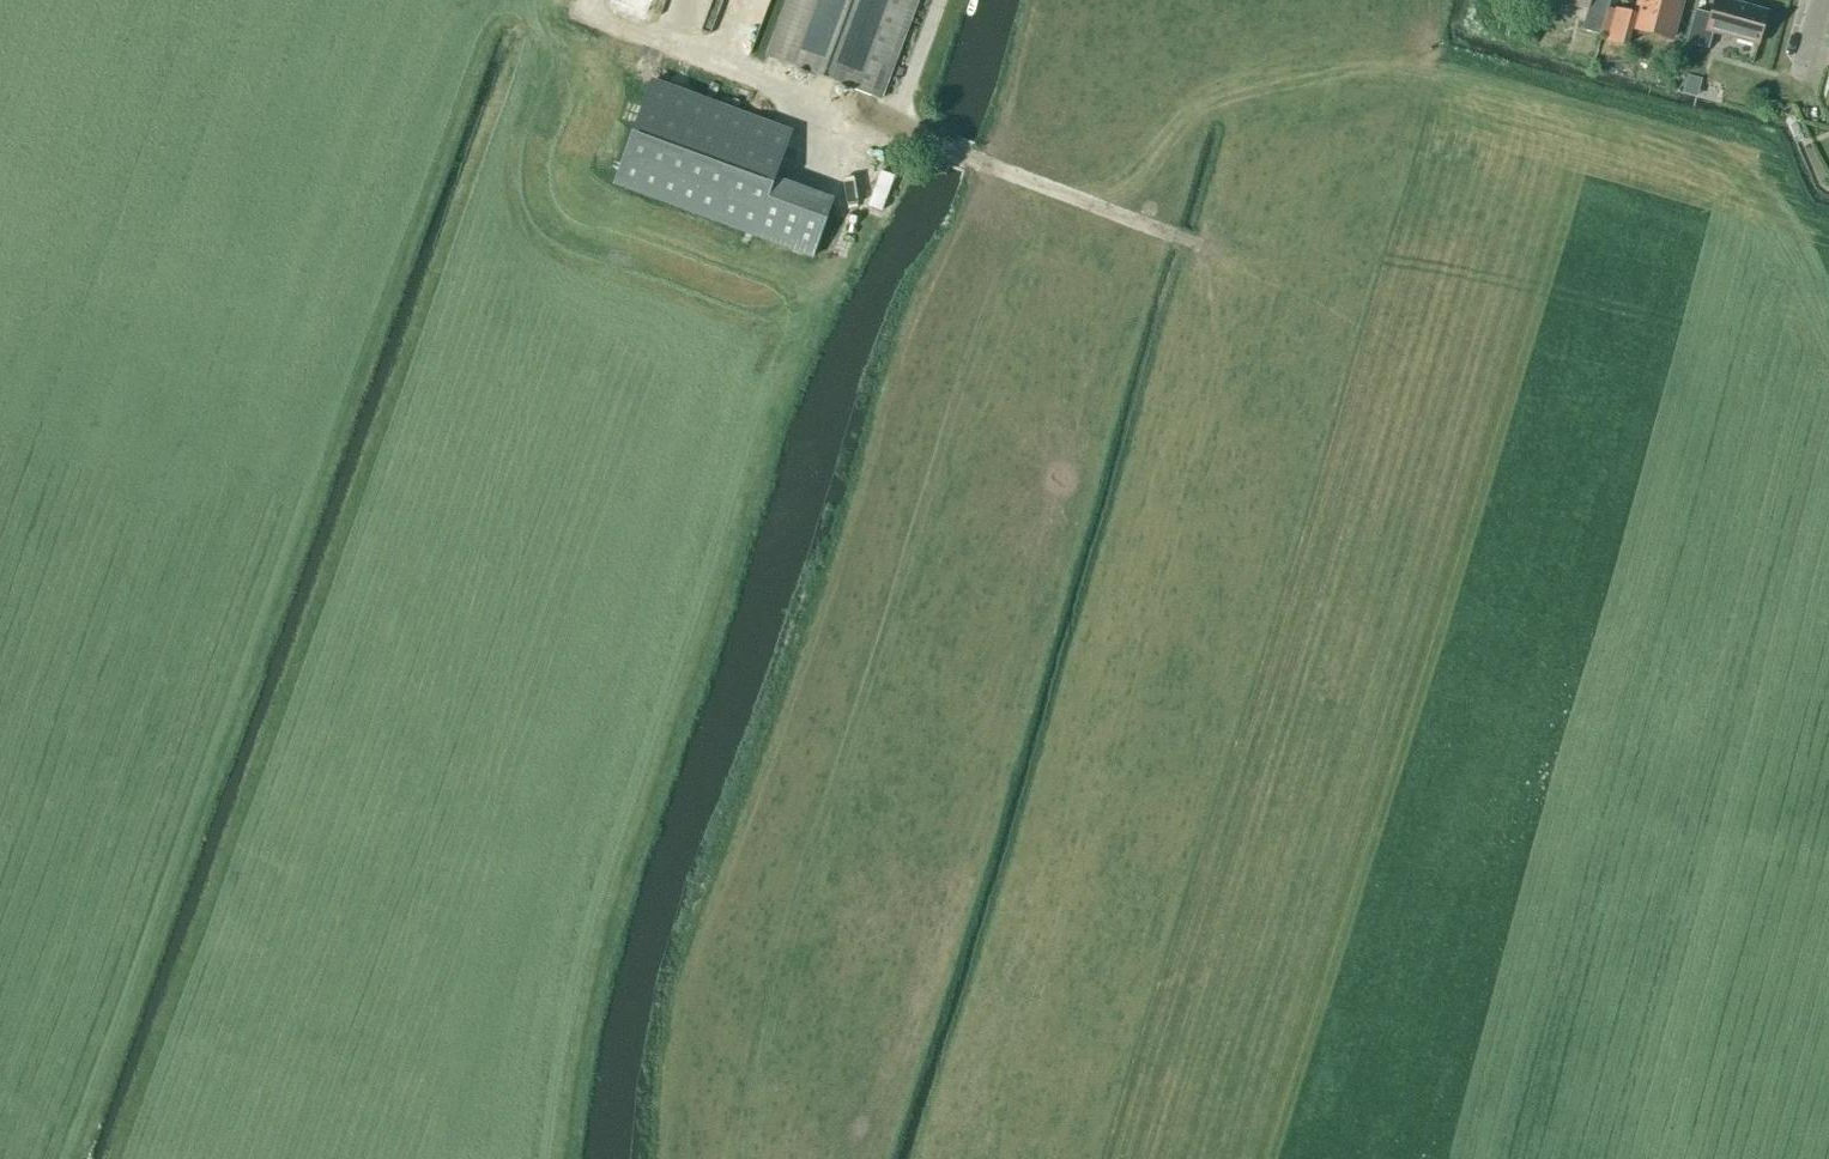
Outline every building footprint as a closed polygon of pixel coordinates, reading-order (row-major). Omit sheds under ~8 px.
[(770,0),(734,0),(723,37),(756,47),(770,0)] [(897,53),(917,0),(789,0),(768,58),(880,100),(897,53)] [(1587,9),(1582,30),(1601,35),(1610,0),(1553,0),(1587,9)] [(1634,14),(1616,9),(1607,41),(1626,46),(1631,25),(1673,36),(1683,0),(1638,0),(1634,14)] [(1767,11),(1726,0),(1714,0),(1710,14),(1695,10),(1686,42),(1708,48),(1712,32),(1758,45),(1767,11)] [(791,133),(651,81),(614,183),(754,234),(791,133)]
